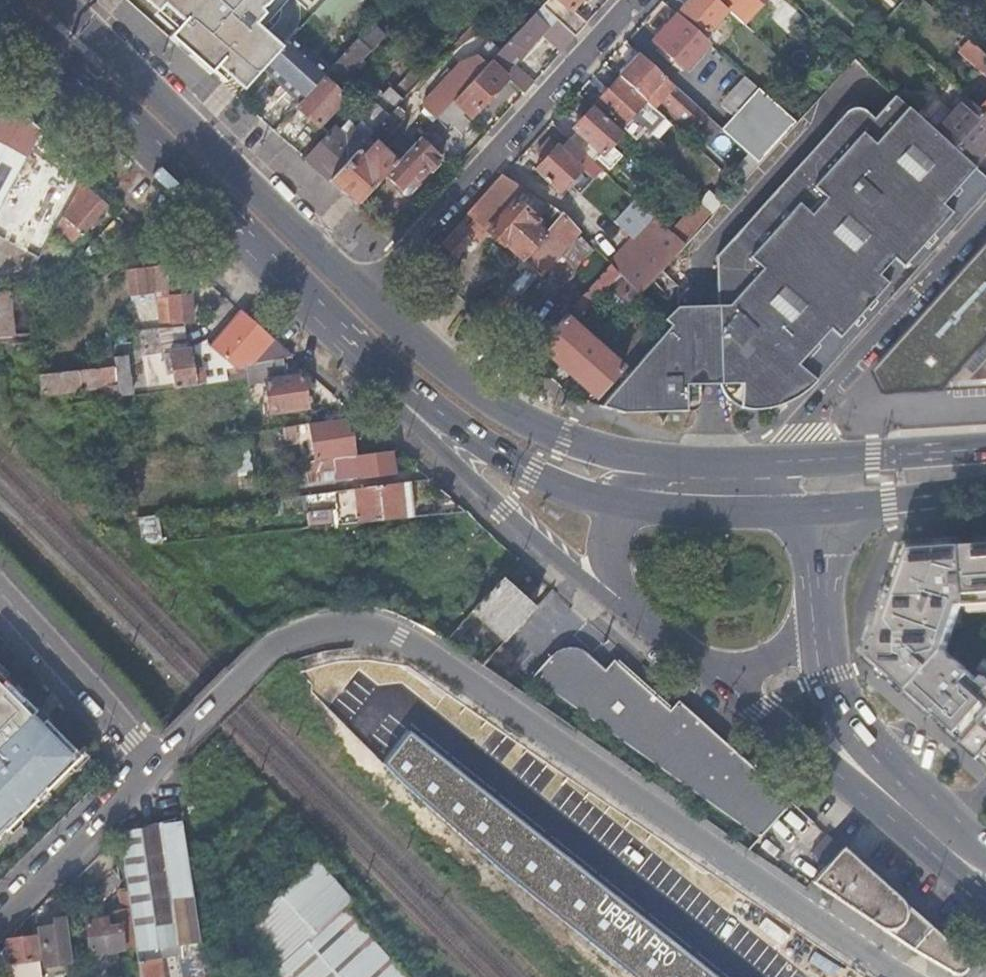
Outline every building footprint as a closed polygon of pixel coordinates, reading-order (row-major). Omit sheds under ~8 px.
[(178,26),(169,36),(210,73),(218,64),(244,87),(262,67),(281,46),(256,24),(265,14),(261,10),(271,0),(148,0),(178,26)] [(352,0),(323,0),(313,11),(332,28),(342,17),(339,14),(352,0)] [(566,5),(555,17),(575,35),(586,23),(571,10),(580,0),(560,0),(566,5)] [(728,8),(719,0),(689,0),(678,12),(703,35),(728,8)] [(542,5),(527,21),(509,40),(490,60),(501,70),(522,46),(527,48),(541,32),(561,50),(575,35),(555,17),(542,5)] [(683,68),(705,45),(674,17),(652,40),(683,68)] [(382,33),(370,22),(356,38),(330,67),(330,68),(341,78),(382,33)] [(262,67),(299,101),(322,76),(326,71),(289,37),(281,46),(262,67)] [(970,38),(960,49),(985,72),(985,53),(970,38)] [(620,76),(644,98),(664,75),(640,53),(620,76)] [(453,100),(488,63),(479,55),(460,64),(425,101),(423,108),(435,118),(453,100)] [(501,70),(490,60),(488,63),(453,100),(465,112),(469,115),(506,75),(502,71),(501,70)] [(524,91),(533,81),(512,61),(502,71),(506,75),(524,91)] [(322,76),(333,86),(341,78),(330,68),(322,76)] [(645,99),(652,106),(660,98),(673,83),(664,75),(644,98),(645,99)] [(299,101),(295,105),(317,125),(344,96),(333,86),(322,76),(299,101)] [(652,106),(645,99),(644,98),(620,76),(596,101),(634,135),(644,124),(652,131),(665,117),(652,106)] [(745,150),(758,162),(792,125),(743,80),(717,107),(703,95),(695,104),(706,114),(745,150)] [(693,128),(706,114),(695,104),(673,83),(660,98),(693,128)] [(739,402),(786,399),(786,398),(792,395),(797,393),(803,388),(810,382),(869,317),(935,244),(949,228),(985,186),(985,176),(972,163),(935,130),(897,95),(873,121),(872,117),(870,113),(866,108),(862,105),(858,104),(854,103),(851,104),(847,106),(832,124),(799,158),(711,254),(715,306),(680,306),(665,321),(669,324),(598,403),(619,411),(693,405),(696,402),(699,397),(699,394),(699,383),(722,382),(724,387),(728,393),(734,398),(739,402)] [(936,128),(973,161),(985,147),(985,115),(979,108),(966,96),(936,128)] [(397,105),(401,100),(397,97),(393,101),(397,105)] [(16,171),(38,130),(4,100),(0,108),(0,162),(16,171)] [(465,112),(453,100),(435,118),(448,130),(453,126),(462,134),(472,123),(463,115),(465,112)] [(393,110),(397,105),(393,101),(389,106),(393,110)] [(333,128),(305,158),(328,179),(365,140),(367,137),(381,122),(388,115),(375,103),(344,137),(333,128)] [(601,153),(622,131),(593,105),(573,127),(601,153)] [(365,140),(328,179),(332,183),(356,204),(385,173),(395,162),(378,147),(392,132),(381,122),(367,137),(365,140)] [(936,128),(935,130),(972,163),(973,161),(936,128)] [(439,156),(419,137),(395,162),(385,173),(400,187),(412,175),(417,179),(429,168),(430,169),(438,160),(437,159),(439,156)] [(560,190),(590,157),(574,142),(566,152),(550,137),(538,150),(545,157),(536,167),(560,190)] [(725,172),(738,184),(758,162),(745,150),(725,172)] [(503,174),(440,243),(450,252),(477,222),(502,245),(505,243),(541,276),(563,252),(581,232),(563,212),(551,205),(538,219),(515,199),(525,188),(503,174)] [(106,204),(80,182),(61,216),(57,225),(75,240),(81,233),(88,239),(112,212),(105,205),(106,204)] [(619,271),(625,278),(640,293),(685,244),(671,231),(637,199),(616,221),(628,232),(605,256),(610,262),(619,271)] [(671,231),(685,244),(705,221),(694,212),(692,214),(688,211),(671,231)] [(576,267),(597,248),(581,232),(563,252),(576,267)] [(48,241),(42,254),(66,259),(69,246),(48,241)] [(878,373),(884,394),(985,387),(985,253),(878,373)] [(582,312),(619,271),(610,262),(573,304),(582,312)] [(157,265),(127,268),(131,300),(159,298),(161,322),(190,320),(188,269),(168,270),(157,265)] [(625,314),(641,295),(640,293),(625,278),(608,297),(625,314)] [(30,330),(12,332),(8,293),(0,294),(0,344),(32,341),(30,330)] [(485,314),(497,324),(516,304),(504,293),(485,314)] [(550,326),(557,311),(527,298),(521,314),(550,326)] [(281,357),(291,355),(239,308),(206,346),(205,342),(192,344),(194,355),(190,355),(186,326),(159,328),(162,353),(169,352),(174,387),(227,379),(225,369),(281,357)] [(564,314),(536,346),(594,396),(622,365),(564,314)] [(32,351),(32,341),(0,344),(0,355),(32,351)] [(119,396),(121,395),(129,394),(124,356),(112,357),(114,366),(119,396)] [(285,375),(281,357),(225,369),(227,379),(237,378),(246,377),(247,383),(264,382),(269,411),(306,406),(301,374),(285,375)] [(119,402),(119,396),(114,366),(105,367),(40,373),(43,391),(104,386),(106,397),(94,398),(95,405),(119,402)] [(792,395),(786,398),(792,396),(802,391),(810,382),(803,388),(797,393),(792,395)] [(336,457),(352,455),(347,416),(308,422),(314,460),(336,457)] [(293,425),(282,426),(284,437),(294,435),(293,425)] [(246,442),(215,445),(218,475),(235,472),(236,476),(251,474),(246,442)] [(391,470),(388,449),(352,455),(336,457),(314,460),(303,461),(305,472),(334,469),(335,478),(391,470)] [(359,521),(404,516),(401,481),(355,487),(356,491),(346,492),(348,515),(358,514),(359,521)] [(306,505),(305,494),(277,497),(279,510),(297,507),(297,506),(306,505)] [(158,516),(140,518),(143,546),(161,544),(158,516)] [(965,538),(965,545),(969,605),(971,605),(971,614),(985,613),(985,537),(965,538)] [(956,739),(970,750),(985,764),(985,679),(984,681),(950,651),(963,605),(969,605),(965,545),(965,538),(913,541),(867,658),(956,739)] [(534,607),(500,577),(473,608),(506,639),(534,607)] [(532,672),(759,834),(791,799),(678,698),(670,708),(632,674),(624,683),(605,666),(587,650),(581,647),(575,645),(572,644),(567,644),(561,645),(558,646),(550,652),(532,672)] [(613,657),(605,666),(624,683),(632,674),(621,664),(613,657)] [(84,749),(0,665),(0,832),(84,749)] [(410,732),(385,766),(642,976),(714,976),(410,732)] [(156,941),(196,934),(179,819),(180,816),(119,833),(126,886),(134,939),(139,976),(161,976),(156,941)] [(842,845),(812,879),(946,967),(952,971),(955,971),(957,971),(963,969),(965,967),(967,962),(967,959),(966,956),(965,954),(842,845)] [(342,907),(350,900),(314,860),(241,926),(276,965),(272,968),(279,976),(405,976),(342,907)] [(116,872),(88,896),(95,903),(122,880),(116,872)] [(134,939),(126,886),(117,887),(120,908),(113,909),(115,926),(107,927),(105,917),(86,920),(90,951),(122,947),(121,941),(134,939)] [(71,960),(65,914),(53,917),(54,923),(37,927),(42,964),(71,960)] [(35,935),(4,940),(7,962),(8,971),(9,976),(41,976),(35,935)] [(4,939),(0,943),(0,976),(9,976),(8,971),(7,962),(4,940),(4,939)] [(268,976),(279,976),(272,968),(266,974),(268,976)]
